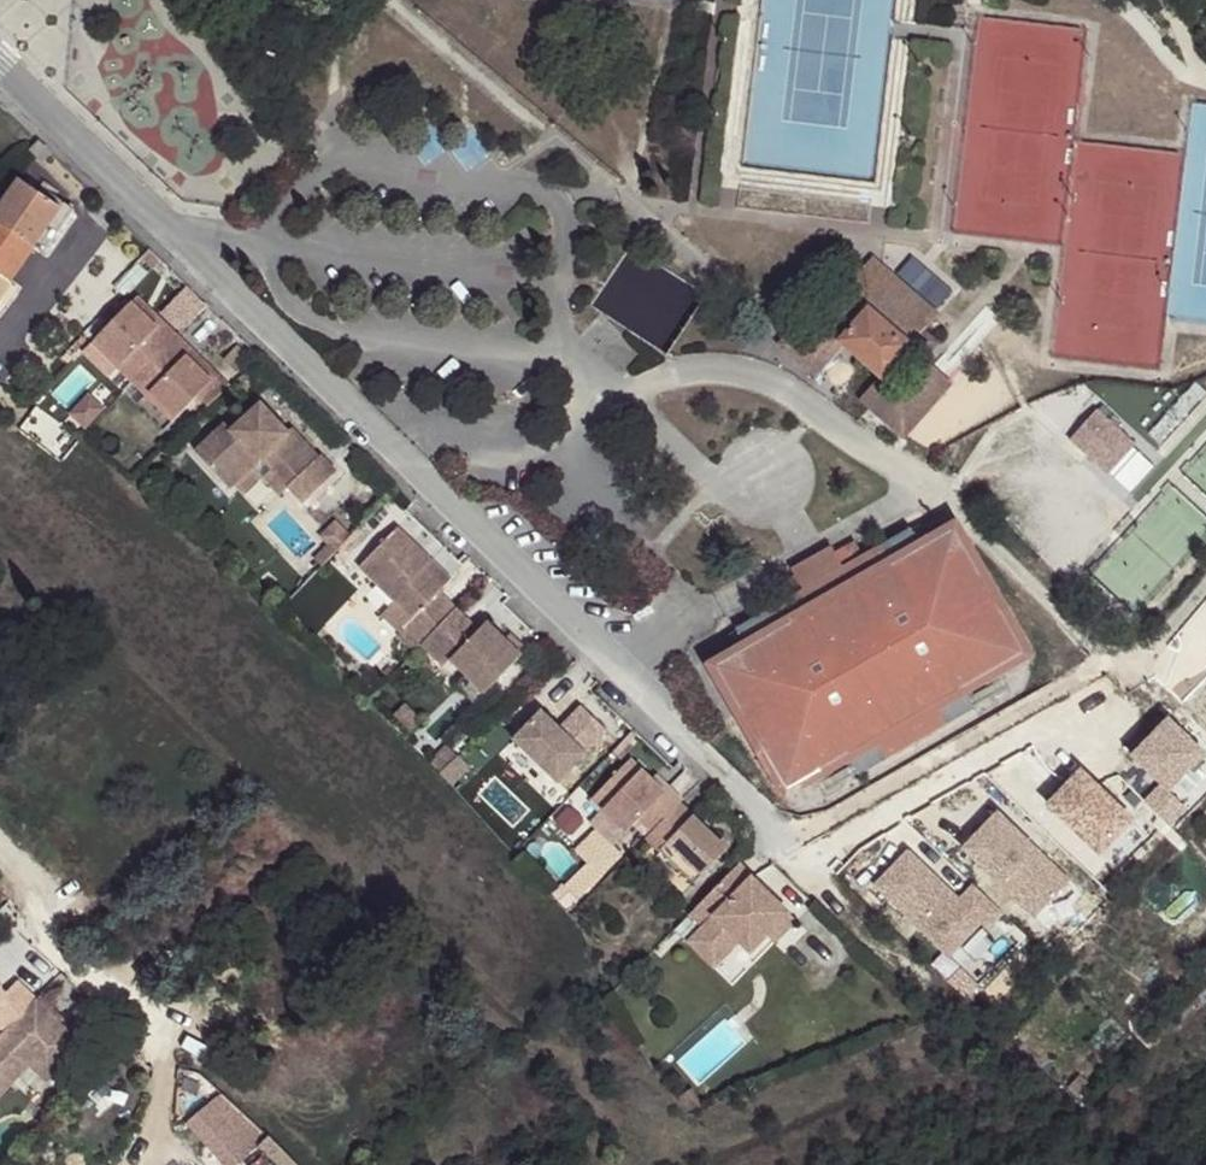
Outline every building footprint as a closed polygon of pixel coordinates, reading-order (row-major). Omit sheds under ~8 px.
[(30,151),(43,163),(52,154),(39,142),(30,151)] [(34,247),(61,208),(20,179),(0,207),(0,224),(34,247)] [(34,247),(43,254),(75,210),(65,203),(61,208),(34,247)] [(34,247),(0,224),(0,295),(34,247)] [(864,267),(930,325),(938,316),(872,258),(864,267)] [(827,309),(817,320),(846,345),(881,376),(883,378),(885,376),(909,348),(925,330),(930,325),(864,267),(827,309)] [(188,292),(168,310),(179,323),(199,304),(188,292)] [(138,296),(132,302),(157,328),(164,321),(138,296)] [(132,302),(96,339),(122,364),(118,369),(132,383),(179,335),(164,321),(157,328),(132,302)] [(820,303),(810,314),(817,320),(827,309),(820,303)] [(819,375),(846,345),(817,320),(810,314),(784,344),(819,375)] [(925,330),(909,348),(923,360),(939,342),(925,330)] [(179,335),(132,383),(147,397),(151,393),(177,418),(198,396),(213,382),(187,356),(193,349),(179,335)] [(96,339),(92,343),(118,369),(122,364),(96,339)] [(238,347),(225,360),(238,372),(251,359),(238,347)] [(193,349),(187,356),(213,382),(198,396),(208,406),(230,386),(193,349)] [(881,376),(861,398),(904,436),(952,382),(929,362),(903,392),(885,376),(883,378),(881,376)] [(151,393),(147,397),(173,422),(177,418),(151,393)] [(84,400),(69,418),(81,428),(96,411),(84,400)] [(195,453),(229,488),(233,485),(252,468),(262,459),(272,470),(289,487),(304,503),(336,473),(320,457),(318,459),(294,432),(290,436),(260,405),(243,422),(233,431),(226,424),(195,453)] [(226,424),(233,431),(243,422),(236,414),(226,424)] [(135,474),(147,486),(155,477),(143,467),(135,474)] [(233,485),(243,495),(261,479),(252,468),(233,485)] [(272,470),(262,479),(279,497),(289,487),(272,470)] [(365,511),(370,517),(383,504),(377,498),(365,511)] [(320,537),(328,546),(336,552),(352,536),(336,521),(320,537)] [(394,601),(412,619),(437,592),(443,587),(423,568),(431,560),(397,527),(358,567),(394,601)] [(795,576),(776,587),(784,602),(756,618),(735,629),(748,651),(719,667),(786,787),(845,754),(853,768),(863,771),(967,713),(970,702),(962,687),(1020,654),(953,535),(923,552),(910,530),(891,541),(862,558),(854,544),(835,555),(795,576)] [(315,559),(322,567),(336,552),(328,546),(315,559)] [(792,570),(795,576),(835,555),(831,548),(792,570)] [(423,568),(443,587),(450,579),(431,560),(423,568)] [(412,619),(404,628),(421,644),(455,609),(437,592),(412,619)] [(381,614),(400,632),(404,628),(412,619),(394,601),(381,614)] [(450,660),(485,693),(521,656),(504,640),(486,623),(478,631),(455,609),(421,644),(444,666),(450,660)] [(421,644),(404,628),(400,632),(397,635),(414,651),(421,644)] [(511,634),(504,640),(521,656),(528,649),(511,634)] [(513,740),(558,783),(607,732),(581,707),(571,718),(579,725),(568,736),(559,729),(541,712),(513,740)] [(570,717),(559,729),(568,736),(579,725),(571,718),(570,717)] [(451,763),(440,752),(430,763),(441,773),(451,763)] [(624,830),(626,833),(639,820),(652,832),(680,803),(682,801),(669,789),(665,793),(630,760),(592,800),(602,810),(606,813),(624,830)] [(441,773),(451,784),(462,774),(451,763),(441,773)] [(667,843),(702,876),(728,849),(680,803),(652,832),(645,839),(658,852),(660,850),(667,843)] [(606,813),(602,810),(589,823),(613,846),(626,833),(624,830),(613,842),(594,823),(595,822),(596,823),(606,813)] [(613,842),(624,830),(606,813),(596,823),(595,822),(594,823),(613,842)] [(660,850),(694,884),(702,876),(667,843),(660,850)] [(740,943),(750,952),(766,935),(787,914),(737,864),(688,916),(701,927),(696,933),(719,955),(735,938),(740,943)] [(766,935),(776,944),(797,922),(787,914),(766,935)] [(686,943),(714,970),(724,959),(719,955),(696,933),(686,943)] [(719,955),(724,959),(740,943),(735,938),(719,955)] [(3,1032),(34,1000),(15,982),(3,994),(0,992),(0,1029),(3,1032)] [(19,1056),(28,1065),(46,1082),(81,1046),(34,1000),(3,1032),(0,1035),(0,1075),(19,1056)] [(0,1075),(0,1093),(28,1065),(19,1056),(0,1075)] [(279,1164),(297,1164),(268,1136),(265,1139),(219,1096),(215,1099),(256,1147),(259,1145),(279,1164)] [(188,1122),(225,1164),(237,1164),(257,1148),(256,1147),(215,1099),(188,1122)]
